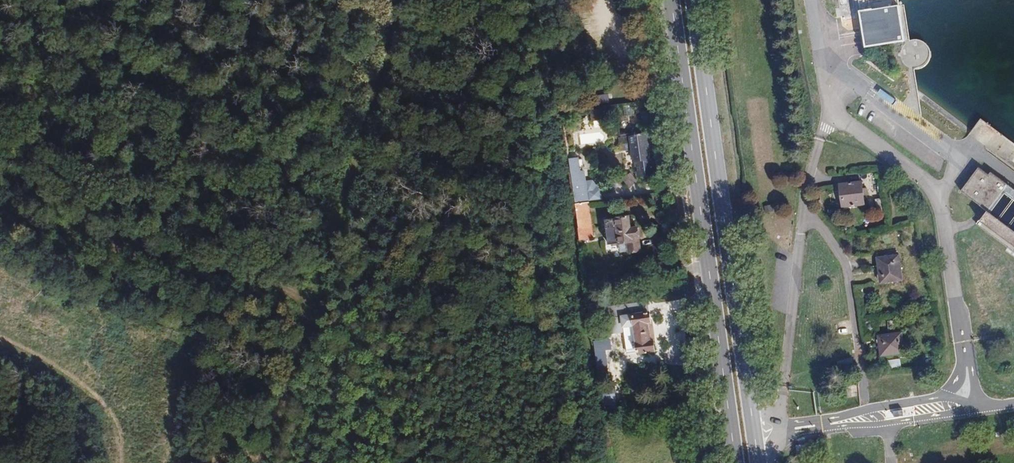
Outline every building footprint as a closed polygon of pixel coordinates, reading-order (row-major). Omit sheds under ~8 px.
[(636,90),(637,100),(658,97),(656,88),(636,90)] [(633,162),(635,162),(637,177),(652,175),(647,134),(630,136),(632,149),(633,162)] [(620,138),(622,151),(632,149),(630,136),(620,138)] [(573,185),(583,184),(579,157),(569,158),(573,185)] [(977,225),(1013,253),(1013,189),(991,171),(989,175),(979,167),(961,191),(988,211),(977,225)] [(862,181),(840,184),(843,207),(865,205),(862,181)] [(580,240),(594,239),(589,202),(575,204),(580,240)] [(619,243),(621,253),(628,252),(628,253),(642,251),(638,227),(632,228),(630,216),(616,218),(619,243)] [(616,218),(605,220),(609,245),(619,243),(616,218)] [(877,257),(881,283),(903,280),(899,255),(877,257)] [(650,312),(633,314),(635,333),(650,331),(649,324),(652,323),(650,312)] [(635,333),(638,351),(655,349),(654,337),(651,338),(650,331),(635,333)] [(902,332),(878,335),(881,356),(905,353),(902,332)] [(595,341),(598,367),(609,365),(606,350),(610,349),(608,339),(595,341)]
